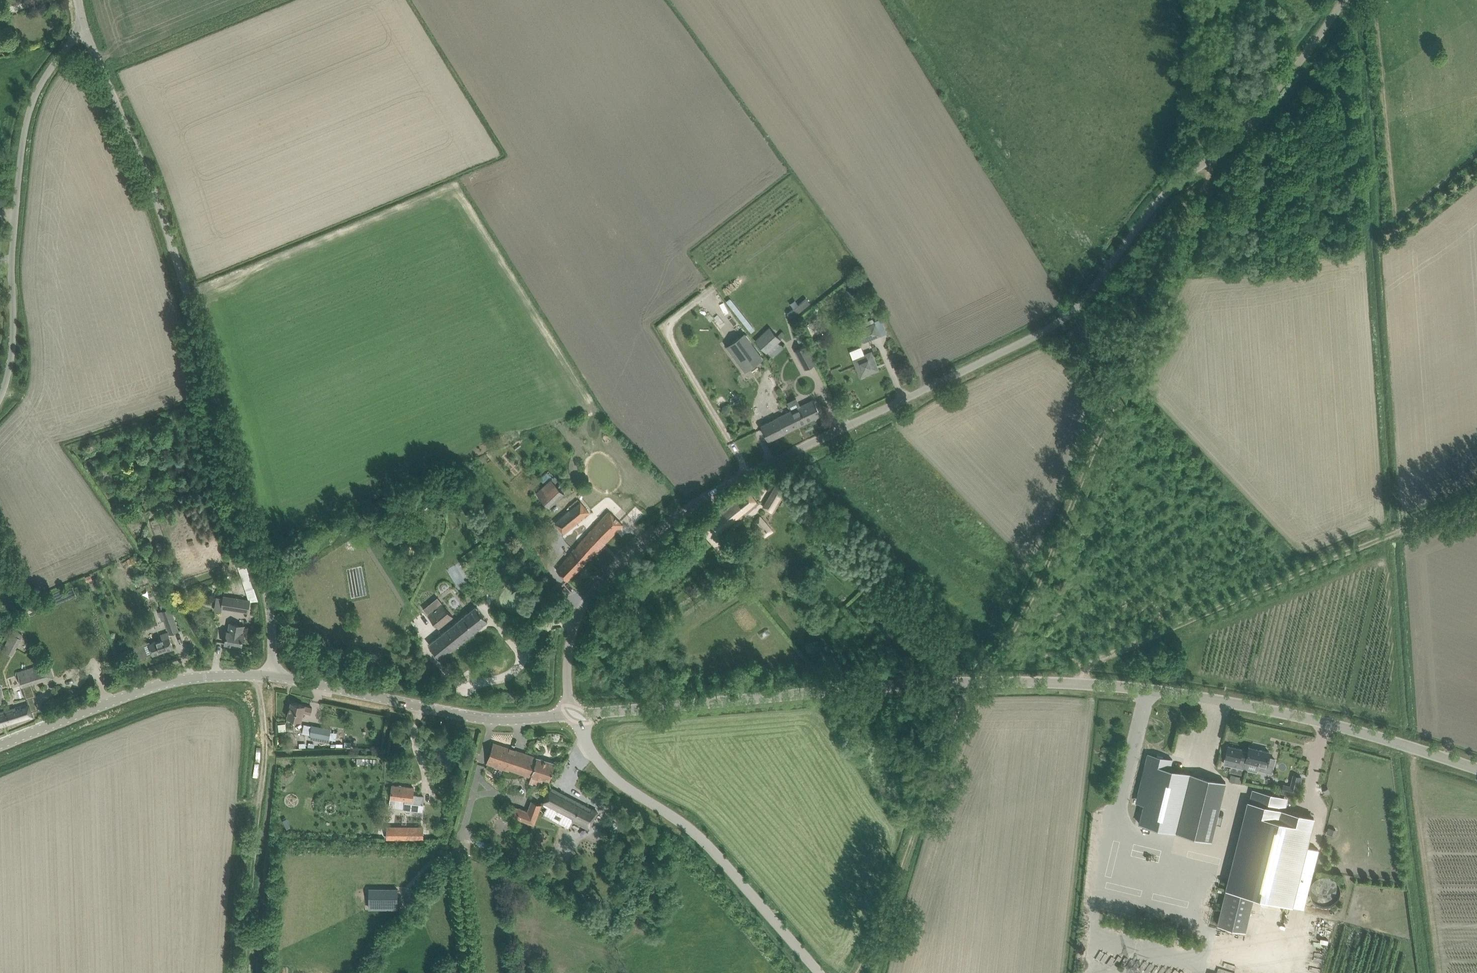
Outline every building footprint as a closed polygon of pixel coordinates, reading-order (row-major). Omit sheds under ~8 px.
[(13,40),(8,46),(12,49),(17,44),(13,40)] [(852,298),(860,293),(855,285),(847,290),(852,298)] [(808,300),(789,314),(792,319),(811,304),(808,300)] [(859,329),(864,341),(881,335),(876,323),(859,329)] [(781,340),(769,327),(755,340),(767,353),(781,340)] [(745,335),(729,346),(746,370),(761,359),(745,335)] [(795,350),(805,369),(816,363),(806,344),(795,350)] [(857,367),(861,377),(875,371),(874,369),(875,367),(877,366),(873,357),(871,352),(854,359),(857,367)] [(771,374),(764,377),(769,388),(777,385),(771,374)] [(814,400),(792,410),(799,425),(821,415),(814,400)] [(799,425),(792,410),(761,425),(768,440),(799,425)] [(536,493),(549,507),(564,493),(551,479),(536,493)] [(763,506),(772,512),(789,484),(780,479),(763,506)] [(707,521),(714,529),(719,535),(759,503),(746,488),(707,521)] [(554,522),(564,532),(590,511),(580,500),(566,512),(554,522)] [(557,570),(560,573),(568,580),(622,524),(609,511),(591,530),(582,540),(557,570)] [(759,532),(764,538),(774,532),(760,515),(753,521),(760,531),(759,532)] [(123,563),(127,568),(138,560),(134,555),(123,563)] [(215,610),(222,611),(222,607),(238,610),(248,612),(250,600),(240,598),(224,596),(224,597),(218,596),(215,610)] [(442,603),(428,614),(439,627),(453,615),(442,603)] [(429,644),(434,650),(441,658),(488,620),(476,606),(429,644)] [(170,607),(162,610),(166,619),(173,617),(170,607)] [(225,631),(224,636),(226,637),(225,643),(242,646),(244,633),(243,633),(244,626),(237,624),(230,623),(229,631),(228,631),(227,631),(225,631)] [(149,641),(134,646),(138,658),(153,653),(153,654),(173,647),(170,638),(168,632),(161,635),(163,639),(150,644),(149,641)] [(2,650),(12,655),(21,638),(12,633),(2,650)] [(42,663),(18,671),(22,686),(26,699),(35,697),(36,696),(32,683),(46,679),(42,663)] [(0,711),(0,728),(33,717),(31,712),(35,711),(39,710),(39,709),(35,697),(26,699),(28,703),(0,711)] [(288,717),(297,719),(301,720),(303,712),(311,713),(312,707),(291,702),(288,717)] [(310,735),(329,738),(331,728),(312,725),(310,735)] [(336,737),(344,735),(342,728),(335,730),(336,737)] [(487,764),(509,771),(509,769),(531,777),(532,774),(550,780),(555,763),(494,742),(487,764)] [(1269,755),(1270,752),(1249,747),(1247,752),(1241,751),(1242,749),(1228,746),(1224,763),(1246,768),(1248,759),(1259,762),(1257,769),(1272,772),(1276,756),(1269,755)] [(1172,759),(1147,753),(1137,797),(1145,798),(1139,822),(1175,831),(1181,807),(1190,773),(1170,768),(1172,759)] [(1176,832),(1211,840),(1226,782),(1191,773),(1176,832)] [(424,796),(413,795),(414,787),(392,785),(390,807),(422,811),(424,796)] [(552,788),(543,804),(589,828),(597,812),(552,788)] [(1293,904),(1315,817),(1272,806),(1275,795),(1255,789),(1252,801),(1250,801),(1228,888),(1255,895),(1293,904)] [(526,809),(513,805),(510,816),(534,825),(542,804),(530,799),(526,809)] [(416,827),(416,824),(386,824),(385,839),(426,839),(426,824),(421,824),(421,827),(416,827)] [(603,857),(611,861),(614,855),(607,851),(603,857)] [(1308,888),(1309,893),(1311,898),(1315,901),(1320,903),(1324,904),(1329,903),(1334,901),(1337,897),(1340,893),(1340,888),(1339,883),(1337,879),(1334,875),(1329,873),(1324,872),(1319,873),(1315,875),(1311,879),(1309,883),(1308,888)] [(1247,927),(1255,895),(1228,888),(1220,920),(1247,927)] [(369,889),(369,903),(385,903),(385,908),(397,908),(398,889),(369,889)]
